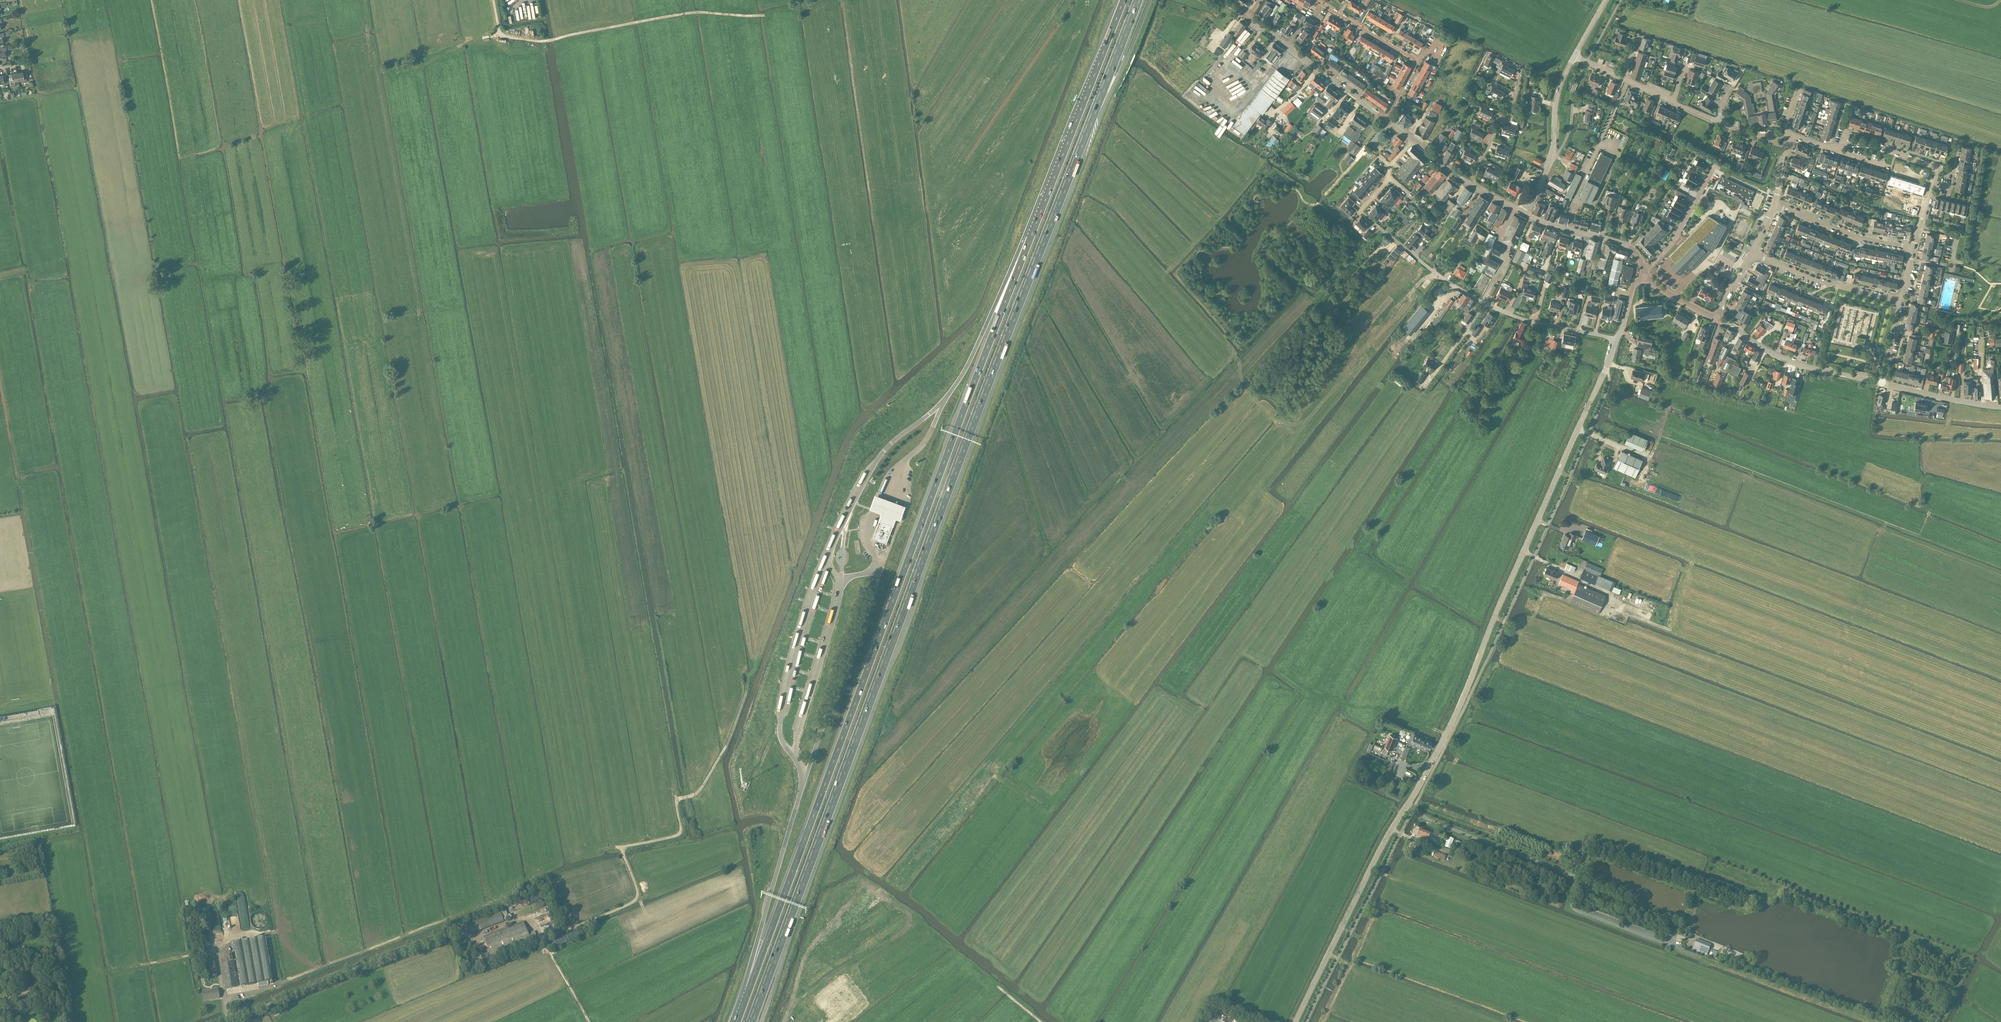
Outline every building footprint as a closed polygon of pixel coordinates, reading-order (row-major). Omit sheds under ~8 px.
[(1262,10),(1259,13),(1262,16),(1269,7),(1269,6),(1271,4),(1266,0),(1260,9),(1262,10)] [(1311,1),(1309,0),(1304,0),(1301,5),(1300,7),(1302,9),(1304,7),(1307,8),(1311,1)] [(1346,1),(1347,1),(1349,2),(1347,6),(1353,10),(1357,4),(1351,1),(1352,0),(1347,0),(1346,1)] [(1282,13),(1287,5),(1283,2),(1278,10),(1282,13)] [(1269,7),(1262,16),(1266,18),(1271,12),(1274,5),(1272,4),(1269,6),(1269,7)] [(1357,4),(1353,10),(1359,14),(1362,9),(1364,11),(1365,8),(1362,6),(1362,7),(1357,4)] [(1278,12),(1273,19),(1272,18),(1270,21),(1271,21),(1271,22),(1276,26),(1278,23),(1280,23),(1285,16),(1281,13),(1278,12)] [(1373,23),(1373,22),(1377,16),(1371,12),(1371,13),(1369,12),(1366,16),(1368,18),(1368,19),(1370,20),(1370,21),(1372,23),(1373,23)] [(1394,22),(1398,24),(1403,15),(1399,13),(1394,22)] [(1303,22),(1311,27),(1315,21),(1306,16),(1303,22)] [(1373,22),(1378,25),(1382,19),(1377,16),(1373,22)] [(1327,23),(1332,26),(1335,20),(1329,17),(1326,21),(1326,20),(1323,24),(1326,26),(1327,23)] [(1384,28),(1388,22),(1382,19),(1378,25),(1384,28)] [(1335,20),(1332,26),(1335,28),(1334,31),(1336,32),(1341,24),(1335,20)] [(1237,37),(1240,32),(1245,25),(1240,21),(1235,28),(1239,31),(1238,32),(1236,31),(1233,35),(1237,37)] [(1293,28),(1296,24),(1292,21),(1289,26),(1285,32),(1290,36),(1294,29),(1293,28)] [(1388,22),(1384,28),(1391,32),(1393,33),(1396,28),(1394,27),(1394,26),(1388,22)] [(1355,35),(1352,33),(1353,31),(1348,28),(1346,31),(1344,30),(1342,34),(1348,38),(1346,42),(1349,44),(1355,35)] [(1396,35),(1402,39),(1405,33),(1400,29),(1396,35)] [(1407,42),(1411,36),(1408,34),(1410,30),(1408,29),(1405,33),(1402,39),(1407,42)] [(1309,33),(1310,33),(1309,31),(1308,30),(1306,30),(1305,31),(1304,30),(1297,39),(1303,44),(1304,43),(1306,44),(1309,40),(1307,39),(1310,34),(1309,33)] [(1225,48),(1227,46),(1228,47),(1232,42),(1230,40),(1233,35),(1228,32),(1225,37),(1224,37),(1219,44),(1225,48)] [(1626,35),(1619,33),(1618,37),(1616,37),(1614,44),(1625,47),(1627,40),(1624,39),(1626,35)] [(1357,41),(1363,45),(1366,39),(1361,35),(1357,41)] [(1413,46),(1416,39),(1411,36),(1407,42),(1413,46)] [(1416,39),(1413,46),(1419,49),(1423,43),(1422,43),(1425,37),(1423,36),(1420,41),(1416,39)] [(1650,47),(1648,47),(1650,40),(1643,38),(1639,48),(1647,51),(1649,51),(1650,51),(1651,49),(1651,48),(1650,47)] [(1368,48),(1372,42),(1366,39),(1363,45),(1368,48)] [(1264,59),(1267,61),(1278,46),(1274,42),(1270,48),(1271,49),(1265,57),(1264,59)] [(1377,45),(1372,42),(1368,48),(1374,51),(1377,45)] [(1264,52),(1259,49),(1257,47),(1258,46),(1254,43),(1248,51),(1252,54),(1252,53),(1256,56),(1254,59),(1257,61),(1259,58),(1264,52)] [(1315,54),(1319,48),(1317,47),(1318,46),(1315,43),(1310,50),(1315,54)] [(1227,55),(1234,46),(1231,45),(1225,53),(1227,55)] [(1379,55),(1383,49),(1377,45),(1374,51),(1379,55)] [(1271,65),(1273,62),(1276,58),(1278,59),(1281,56),(1279,55),(1283,49),(1278,46),(1267,61),(1271,65)] [(1677,62),(1679,57),(1680,57),(1683,49),(1673,46),(1671,54),(1672,55),(1671,60),(1677,62)] [(1222,51),(1217,47),(1213,53),(1219,56),(1222,51)] [(1321,50),(1319,48),(1315,54),(1320,58),(1325,51),(1322,48),(1321,50)] [(1385,58),(1388,52),(1383,49),(1379,55),(1385,58)] [(1248,54),(1243,51),(1239,56),(1244,60),(1248,54)] [(1388,52),(1385,58),(1391,61),(1394,55),(1388,52)] [(1638,52),(1636,58),(1646,61),(1648,55),(1638,52)] [(1706,59),(1698,57),(1699,54),(1693,53),(1690,61),(1694,62),(1694,64),(1697,65),(1697,64),(1704,66),(1706,59)] [(1494,58),(1488,55),(1484,64),(1489,67),(1494,58)] [(1228,64),(1221,57),(1217,61),(1225,68),(1228,64)] [(1646,61),(1636,58),(1634,64),(1644,67),(1646,61)] [(1330,70),(1336,63),(1330,59),(1325,66),(1330,70)] [(1502,66),(1499,72),(1510,77),(1514,70),(1507,67),(1509,64),(1502,60),(1500,65),(1502,66)] [(1256,71),(1262,63),(1259,61),(1253,69),(1256,71)] [(1434,66),(1432,65),(1425,61),(1422,66),(1429,70),(1431,67),(1433,68),(1434,66)] [(1667,65),(1665,70),(1675,73),(1674,73),(1675,74),(1677,67),(1673,66),(1674,63),(1667,61),(1666,64),(1667,65)] [(1341,67),(1336,63),(1330,70),(1336,74),(1341,67)] [(1404,63),(1401,69),(1408,73),(1411,67),(1404,63)] [(1644,67),(1634,64),(1632,70),(1642,73),(1644,67)] [(1429,72),(1429,70),(1422,66),(1419,72),(1427,75),(1428,76),(1430,74),(1428,73),(1429,72)] [(1719,72),(1716,77),(1724,81),(1726,77),(1733,81),(1737,74),(1737,73),(1739,71),(1735,69),(1733,71),(1728,68),(1725,67),(1723,71),(1725,72),(1724,75),(1719,72)] [(1384,79),(1387,75),(1383,73),(1376,68),(1375,68),(1372,73),(1384,79)] [(1261,90),(1274,99),(1289,79),(1277,69),(1261,90)] [(1343,81),(1348,73),(1343,69),(1337,77),(1343,81)] [(1408,73),(1401,69),(1398,74),(1405,78),(1408,73)] [(1307,74),(1302,70),(1297,77),(1299,79),(1298,81),(1301,83),(1307,74)] [(1630,77),(1633,78),(1640,80),(1642,73),(1632,70),(1630,77)] [(1673,79),(1674,73),(1675,73),(1665,70),(1663,76),(1662,75),(1661,78),(1668,81),(1668,78),(1673,79)] [(1699,73),(1689,70),(1688,74),(1689,75),(1687,82),(1694,84),(1697,77),(1698,78),(1699,73)] [(16,73),(18,81),(22,80),(22,83),(27,82),(25,72),(23,72),(22,71),(16,73)] [(1428,76),(1427,75),(1419,72),(1417,77),(1424,81),(1425,78),(1427,79),(1428,76)] [(14,81),(18,81),(16,73),(11,74),(8,75),(10,85),(15,84),(14,81)] [(1349,85),(1354,77),(1348,73),(1343,81),(1349,85)] [(1405,78),(1398,74),(1395,79),(1402,83),(1405,78)] [(1601,78),(1591,74),(1588,82),(1592,84),(1591,84),(1597,87),(1597,86),(1598,86),(1601,78)] [(1311,91),(1320,79),(1315,75),(1310,81),(1307,85),(1311,88),(1307,92),(1311,95),(1313,93),(1311,91)] [(1354,89),(1359,81),(1354,77),(1349,85),(1354,89)] [(1417,77),(1414,82),(1421,86),(1424,81),(1417,77)] [(1322,90),(1321,89),(1325,83),(1320,79),(1311,91),(1313,93),(1315,90),(1319,93),(1322,90)] [(1399,88),(1402,83),(1395,79),(1392,85),(1399,88)] [(1716,94),(1721,84),(1714,80),(1708,90),(1716,94)] [(1771,86),(1777,91),(1782,85),(1779,83),(1778,84),(1773,80),(1769,85),(1771,86)] [(1359,81),(1354,89),(1360,93),(1365,85),(1359,81)] [(1751,83),(1753,93),(1756,92),(1760,91),(1763,92),(1761,81),(1751,83)] [(1418,91),(1421,86),(1414,82),(1411,88),(1418,91)] [(1488,86),(1484,93),(1488,94),(1500,100),(1504,92),(1496,88),(1498,85),(1491,82),(1489,86),(1488,86)] [(1619,85),(1611,82),(1607,91),(1614,94),(1613,98),(1616,99),(1619,93),(1616,92),(1619,85)] [(1322,98),(1325,94),(1329,97),(1334,90),(1328,85),(1320,96),(1322,98)] [(1739,97),(1743,91),(1745,89),(1740,86),(1736,91),(1735,91),(1733,93),(1739,97)] [(1777,91),(1771,86),(1766,93),(1775,94),(1777,91)] [(1418,96),(1416,95),(1418,91),(1411,88),(1408,93),(1415,97),(1416,97),(1417,97),(1418,96)] [(1362,94),(1368,98),(1372,93),(1366,89),(1362,94)] [(1801,98),(1810,101),(1813,92),(1804,89),(1801,98)] [(1274,99),(1261,90),(1234,126),(1244,134),(1260,113),(1262,114),(1274,99)] [(1334,90),(1329,97),(1331,99),(1326,105),(1330,108),(1340,95),(1334,90)] [(1629,90),(1627,94),(1624,100),(1631,103),(1631,102),(1636,105),(1639,99),(1634,96),(1636,93),(1629,90)] [(1750,95),(1743,91),(1739,97),(1743,100),(1750,95)] [(1377,96),(1372,93),(1368,98),(1373,102),(1377,96)] [(1751,103),(1750,95),(1743,100),(1743,105),(1751,103)] [(1204,96),(1202,98),(1212,107),(1214,105),(1204,96)] [(1383,100),(1377,96),(1373,102),(1378,106),(1383,100)] [(1531,111),(1532,111),(1532,112),(1533,113),(1534,113),(1535,113),(1536,113),(1536,112),(1537,112),(1538,112),(1539,101),(1538,100),(1538,97),(1532,96),(1531,99),(1533,100),(1531,111)] [(1302,102),(1297,97),(1293,102),(1298,106),(1302,102)] [(1709,112),(1713,105),(1709,103),(1710,102),(1711,103),(1712,100),(1707,97),(1705,101),(1704,100),(1700,107),(1709,112)] [(1645,101),(1646,102),(1643,108),(1647,110),(1646,112),(1651,114),(1655,107),(1651,106),(1653,101),(1648,98),(1647,99),(1646,99),(1645,101)] [(1388,104),(1383,100),(1378,106),(1384,110),(1388,104)] [(1831,103),(1830,106),(1839,109),(1840,103),(1829,100),(1828,102),(1831,103)] [(1431,109),(1438,112),(1441,104),(1434,101),(1431,109)] [(1295,108),(1290,102),(1282,108),(1287,115),(1295,108)] [(1337,109),(1333,115),(1338,119),(1342,113),(1346,115),(1351,108),(1347,106),(1348,105),(1345,103),(1344,104),(1342,102),(1337,109)] [(1325,110),(1316,103),(1308,113),(1317,120),(1325,110)] [(1481,103),(1479,108),(1481,109),(1478,114),(1489,120),(1492,112),(1486,109),(1487,106),(1481,103)] [(1658,118),(1660,119),(1665,108),(1660,106),(1656,114),(1659,116),(1658,118)] [(1595,112),(1595,108),(1589,108),(1588,111),(1586,110),(1585,122),(1593,123),(1594,112),(1595,112)] [(1665,108),(1660,119),(1662,120),(1663,117),(1666,119),(1670,110),(1665,108)] [(1668,122),(1670,123),(1675,112),(1670,110),(1666,119),(1669,120),(1668,122)] [(1837,114),(1826,110),(1825,113),(1828,114),(1827,116),(1836,119),(1837,114)] [(1430,111),(1426,118),(1433,122),(1437,114),(1431,111),(1431,112),(1430,111)] [(1675,112),(1670,123),(1671,124),(1673,122),(1676,123),(1680,115),(1675,112)] [(1759,124),(1767,123),(1767,122),(1765,113),(1758,115),(1759,123),(1759,124)] [(1352,154),(1355,150),(1356,151),(1359,146),(1352,141),(1358,132),(1359,133),(1362,129),(1363,129),(1365,127),(1364,126),(1367,122),(1355,114),(1350,121),(1355,125),(1346,136),(1351,140),(1346,148),(1351,151),(1350,152),(1352,154)] [(1404,114),(1398,122),(1405,127),(1406,126),(1408,128),(1412,123),(1409,121),(1411,120),(1412,118),(1408,114),(1406,116),(1404,114)] [(1256,121),(1258,123),(1262,126),(1263,126),(1267,129),(1272,123),(1268,119),(1267,120),(1261,115),(1256,121)] [(1793,120),(1805,124),(1802,123),(1804,119),(1795,116),(1793,120)] [(1433,122),(1426,118),(1425,117),(1422,122),(1419,129),(1416,128),(1413,134),(1426,140),(1435,122),(1434,122),(1433,122)] [(1327,124),(1333,128),(1337,122),(1331,118),(1327,124)] [(1471,123),(1474,124),(1480,127),(1482,124),(1474,120),(1475,119),(1473,118),(1471,123)] [(1805,124),(1793,120),(1792,125),(1790,129),(1796,131),(1798,127),(1803,129),(1804,128),(1805,124)] [(1824,127),(1832,129),(1834,124),(1823,121),(1822,123),(1825,124),(1824,127)] [(1284,129),(1287,132),(1292,125),(1289,122),(1284,129)] [(1318,124),(1313,131),(1317,134),(1322,128),(1318,124)] [(1472,124),(1470,129),(1471,130),(1469,135),(1480,141),(1483,133),(1477,130),(1478,127),(1472,124)] [(1513,136),(1515,130),(1516,131),(1518,126),(1511,124),(1510,127),(1504,125),(1501,133),(1513,136)] [(1279,135),(1280,133),(1281,132),(1282,131),(1283,131),(1282,131),(1276,125),(1273,129),(1279,135)] [(1459,141),(1464,132),(1457,128),(1453,137),(1459,141)] [(1885,140),(1890,142),(1891,137),(1894,138),(1896,132),(1885,128),(1883,135),(1886,135),(1885,140)] [(1322,129),(1317,137),(1321,139),(1326,132),(1323,129),(1322,129)] [(1829,140),(1831,134),(1820,131),(1819,134),(1821,135),(1821,137),(1829,140)] [(1895,143),(1900,145),(1902,140),(1904,141),(1906,135),(1896,132),(1894,138),(1896,139),(1895,143)] [(1447,143),(1444,141),(1447,137),(1441,133),(1434,143),(1440,147),(1442,148),(1441,150),(1445,152),(1448,146),(1446,145),(1447,143)] [(1725,137),(1719,134),(1714,144),(1721,146),(1720,149),(1723,150),(1727,143),(1724,141),(1725,137)] [(1269,140),(1270,141),(1274,144),(1274,143),(1276,145),(1277,145),(1280,141),(1278,139),(1275,136),(1273,135),(1269,140)] [(1398,147),(1397,146),(1402,140),(1397,136),(1392,143),(1388,147),(1393,151),(1398,147)] [(1919,146),(1922,137),(1916,136),(1913,145),(1919,146)] [(1924,148),(1927,139),(1922,137),(1919,146),(1924,148)] [(1654,138),(1652,143),(1660,147),(1662,142),(1654,138)] [(1932,140),(1927,139),(1924,148),(1929,150),(1932,140)] [(1728,155),(1729,153),(1730,150),(1736,152),(1740,143),(1734,140),(1732,145),(1729,143),(1725,152),(1726,152),(1725,154),(1728,155)] [(1937,142),(1932,140),(1929,150),(1935,151),(1937,142)] [(1448,164),(1454,154),(1453,153),(1458,145),(1451,142),(1441,160),(1448,164)] [(1943,144),(1937,142),(1935,151),(1940,153),(1943,144)] [(1740,143),(1736,152),(1742,155),(1740,158),(1744,159),(1747,151),(1744,150),(1746,145),(1740,143)] [(1798,143),(1795,151),(1807,157),(1811,149),(1798,143)] [(1948,145),(1943,144),(1940,153),(1945,155),(1948,145)] [(1506,157),(1508,151),(1510,152),(1512,147),(1505,145),(1504,148),(1497,146),(1495,154),(1506,157)] [(1464,152),(1462,155),(1461,157),(1472,163),(1476,155),(1469,152),(1471,149),(1464,146),(1462,151),(1464,152)] [(1401,150),(1398,147),(1393,151),(1387,157),(1390,160),(1401,150)] [(1412,155),(1410,157),(1420,165),(1425,159),(1411,147),(1407,151),(1412,155)] [(1752,147),(1748,158),(1754,160),(1755,159),(1759,161),(1763,153),(1759,151),(1759,150),(1752,147)] [(1574,152),(1570,149),(1565,158),(1569,160),(1574,152)] [(1601,153),(1588,180),(1579,197),(1591,203),(1612,159),(1601,153)] [(1704,169),(1708,163),(1703,161),(1705,157),(1698,153),(1695,158),(1696,160),(1698,161),(1695,165),(1700,167),(1700,168),(1703,169),(1704,169)] [(1822,166),(1826,167),(1830,156),(1821,153),(1818,162),(1822,163),(1822,165),(1822,166)] [(1354,159),(1351,156),(1348,154),(1344,159),(1350,164),(1354,159)] [(1830,156),(1826,167),(1831,168),(1832,166),(1834,157),(1830,156)] [(1420,165),(1410,157),(1406,162),(1416,171),(1420,165)] [(1806,165),(1806,164),(1808,160),(1800,157),(1799,159),(1793,157),(1790,165),(1801,170),(1803,170),(1804,170),(1806,165)] [(1416,171),(1406,162),(1401,168),(1411,176),(1416,171)] [(1851,175),(1852,172),(1855,164),(1850,162),(1847,171),(1848,171),(1847,174),(1851,175)] [(1375,167),(1370,172),(1379,179),(1383,174),(1381,172),(1383,170),(1376,163),(1373,166),(1375,167)] [(1571,163),(1568,170),(1575,173),(1578,166),(1571,163)] [(1865,176),(1867,167),(1862,166),(1859,174),(1865,176)] [(1484,174),(1496,180),(1499,175),(1501,175),(1503,171),(1497,168),(1495,171),(1488,167),(1484,174)] [(1516,181),(1522,170),(1517,167),(1511,178),(1516,181)] [(1411,176),(1401,168),(1397,174),(1407,182),(1411,176)] [(1690,168),(1685,177),(1696,184),(1700,178),(1695,175),(1697,172),(1690,168)] [(1438,169),(1431,178),(1439,184),(1446,175),(1438,169)] [(1874,181),(1875,179),(1878,171),(1872,169),(1870,177),(1869,179),(1874,181)] [(1575,173),(1568,170),(1567,170),(1563,178),(1571,181),(1575,173)] [(1365,176),(1366,177),(1375,184),(1379,179),(1370,172),(1368,175),(1367,173),(1365,176)] [(1569,200),(1570,200),(1582,176),(1576,173),(1564,198),(1569,200)] [(1555,179),(1552,177),(1548,183),(1562,191),(1566,185),(1560,181),(1561,179),(1556,176),(1555,179)] [(1722,176),(1718,183),(1725,186),(1724,187),(1725,187),(1728,179),(1722,176)] [(1366,177),(1364,180),(1362,178),(1360,180),(1370,189),(1375,184),(1366,177)] [(1685,177),(1683,181),(1679,187),(1686,191),(1688,187),(1693,190),(1696,184),(1685,177)] [(1439,184),(1431,178),(1424,186),(1432,192),(1439,184)] [(1728,179),(1725,187),(1731,190),(1735,182),(1728,179)] [(1356,185),(1357,187),(1366,194),(1370,189),(1360,180),(1356,185)] [(1447,180),(1442,187),(1436,194),(1444,201),(1449,195),(1450,196),(1455,190),(1456,191),(1458,189),(1457,188),(1447,180)] [(1512,193),(1513,195),(1515,196),(1516,195),(1517,196),(1521,187),(1514,183),(1513,184),(1510,182),(1506,189),(1512,193)] [(1735,182),(1731,190),(1738,193),(1741,185),(1735,182)] [(1792,197),(1795,188),(1797,185),(1793,183),(1792,185),(1793,187),(1792,189),(1789,187),(1786,195),(1792,197)] [(1741,185),(1738,193),(1738,192),(1741,193),(1741,195),(1744,196),(1748,188),(1741,185)] [(1357,187),(1353,191),(1352,190),(1349,193),(1357,200),(1359,197),(1362,199),(1366,194),(1357,187)] [(1472,192),(1465,187),(1457,200),(1463,204),(1472,192)] [(1748,188),(1744,196),(1751,199),(1754,191),(1748,188)] [(1795,188),(1792,197),(1797,200),(1800,192),(1795,190),(1795,188)] [(1390,189),(1385,194),(1395,203),(1400,198),(1401,199),(1404,196),(1397,190),(1395,193),(1390,189)] [(1606,198),(1605,203),(1608,204),(1607,207),(1615,209),(1619,194),(1607,190),(1605,198),(1606,198)] [(1678,195),(1675,201),(1684,206),(1687,200),(1683,197),(1685,194),(1678,190),(1676,194),(1678,195)] [(1806,194),(1800,192),(1797,200),(1803,202),(1806,194)] [(1813,202),(1815,196),(1812,195),(1812,197),(1808,195),(1809,194),(1807,193),(1806,194),(1803,202),(1809,204),(1810,201),(1813,202)] [(1388,211),(1395,203),(1385,194),(1381,199),(1385,204),(1383,207),(1388,211)] [(1488,201),(1480,195),(1469,212),(1470,213),(1468,217),(1474,221),(1477,217),(1477,218),(1488,201)] [(1539,196),(1537,201),(1532,212),(1540,216),(1545,205),(1540,203),(1543,197),(1539,196)] [(1815,196),(1813,202),(1816,203),(1814,208),(1820,211),(1823,202),(1823,201),(1821,200),(1820,202),(1817,201),(1818,198),(1815,196)] [(1354,203),(1348,198),(1340,207),(1351,216),(1356,210),(1353,207),(1353,205),(1354,203)] [(1448,212),(1455,204),(1449,199),(1442,208),(1448,212)] [(1675,201),(1673,206),(1681,211),(1684,206),(1675,201)] [(1498,214),(1496,213),(1500,207),(1491,202),(1488,209),(1492,211),(1487,220),(1492,223),(1498,214)] [(1550,202),(1549,205),(1545,217),(1549,219),(1554,207),(1552,206),(1553,203),(1550,202)] [(1820,211),(1825,213),(1828,205),(1825,204),(1825,202),(1823,202),(1820,211)] [(1681,211),(1673,206),(1670,204),(1667,209),(1670,211),(1679,216),(1681,211)] [(1968,205),(1962,204),(1960,213),(1960,216),(1965,217),(1968,205)] [(1558,205),(1557,208),(1554,207),(1549,219),(1554,220),(1560,206),(1558,205)] [(1828,205),(1825,213),(1831,215),(1834,207),(1828,205)] [(1381,220),(1388,211),(1383,207),(1380,210),(1375,206),(1369,213),(1376,220),(1378,217),(1381,220)] [(1630,210),(1619,206),(1617,214),(1620,215),(1619,219),(1627,221),(1630,210)] [(1839,210),(1834,207),(1831,215),(1837,217),(1840,208),(1839,210)] [(1461,211),(1457,208),(1452,215),(1456,217),(1461,211)] [(1502,208),(1497,219),(1501,221),(1503,222),(1509,212),(1502,208)] [(1644,209),(1643,210),(1642,209),(1638,208),(1637,209),(1636,211),(1634,210),(1632,215),(1633,215),(1632,218),(1631,218),(1630,222),(1637,225),(1639,221),(1642,222),(1645,214),(1646,210),(1644,209)] [(1844,218),(1847,209),(1846,210),(1840,208),(1837,217),(1837,218),(1838,216),(1844,218)] [(1849,220),(1852,213),(1849,211),(1850,209),(1847,208),(1847,209),(1844,218),(1849,220)] [(1667,209),(1664,214),(1662,219),(1669,223),(1671,219),(1675,222),(1679,216),(1670,211),(1667,209)] [(1855,222),(1859,213),(1856,212),(1855,214),(1852,213),(1849,220),(1855,222)] [(1859,213),(1855,222),(1861,225),(1864,217),(1858,215),(1859,213)] [(1560,214),(1558,222),(1567,225),(1570,217),(1570,216),(1567,215),(1566,216),(1560,214)] [(1780,216),(1777,222),(1785,225),(1787,220),(1790,221),(1792,218),(1784,214),(1782,217),(1780,216)] [(1514,246),(1515,243),(1520,233),(1521,232),(1526,221),(1513,215),(1509,223),(1506,229),(1503,237),(1502,241),(1503,241),(1502,242),(1512,246),(1512,245),(1514,246)] [(1670,256),(1675,261),(1671,265),(1681,274),(1687,267),(1691,271),(1708,254),(1711,249),(1713,250),(1727,226),(1709,216),(1670,256)] [(1361,217),(1355,223),(1363,231),(1369,224),(1361,217)] [(1459,217),(1452,227),(1457,230),(1463,219),(1459,217)] [(1574,217),(1573,225),(1588,228),(1589,221),(1574,217)] [(1878,232),(1880,222),(1876,221),(1877,219),(1871,218),(1870,225),(1873,226),(1872,230),(1875,231),(1876,232),(1878,232)] [(1885,223),(1880,222),(1878,232),(1881,233),(1882,232),(1885,233),(1886,228),(1889,229),(1890,222),(1885,221),(1885,223)] [(1658,222),(1653,228),(1662,236),(1667,231),(1658,222)] [(1785,225),(1777,222),(1775,227),(1782,231),(1785,225)] [(1890,222),(1889,229),(1892,230),(1892,231),(1891,234),(1894,235),(1895,235),(1897,236),(1899,225),(1900,223),(1890,222)] [(1900,223),(1899,225),(1897,236),(1900,236),(1903,236),(1904,232),(1910,233),(1912,226),(1900,223)] [(1405,244),(1411,249),(1422,235),(1425,237),(1427,239),(1428,239),(1428,240),(1433,234),(1428,229),(1425,227),(1422,224),(1417,230),(1405,244)] [(1533,224),(1529,231),(1530,231),(1528,236),(1532,238),(1534,233),(1538,235),(1541,227),(1539,226),(1539,227),(1533,224)] [(1601,226),(1591,224),(1589,230),(1599,233),(1601,226)] [(1798,234),(1799,233),(1802,234),(1805,226),(1799,224),(1795,233),(1798,234)] [(1482,229),(1476,226),(1468,239),(1474,243),(1478,236),(1483,239),(1486,233),(1481,231),(1482,229)] [(1805,226),(1802,234),(1808,236),(1811,229),(1805,226)] [(1549,236),(1551,230),(1544,227),(1541,237),(1540,241),(1544,242),(1545,239),(1546,236),(1549,236)] [(1782,231),(1775,227),(1772,233),(1780,236),(1782,231)] [(1658,241),(1662,236),(1653,228),(1648,232),(1658,241)] [(1808,236),(1814,238),(1817,231),(1811,229),(1808,236)] [(1363,235),(1367,238),(1371,233),(1368,230),(1363,235)] [(1557,232),(1551,230),(1549,236),(1546,236),(1545,239),(1547,239),(1543,251),(1549,254),(1557,232)] [(1814,238),(1819,241),(1822,233),(1817,231),(1814,238)] [(1645,236),(1649,240),(1654,245),(1658,241),(1648,232),(1645,236)] [(1488,233),(1480,250),(1489,254),(1490,251),(1499,256),(1503,247),(1494,242),(1496,237),(1488,233)] [(1770,239),(1777,242),(1780,236),(1772,233),(1770,239)] [(1819,241),(1825,243),(1828,236),(1822,233),(1819,241)] [(1925,240),(1935,242),(1936,240),(1934,239),(1935,235),(1933,235),(1930,234),(1928,234),(1927,233),(1925,240)] [(1557,245),(1566,247),(1568,240),(1569,239),(1560,236),(1557,245)] [(1649,240),(1645,236),(1643,237),(1638,242),(1642,246),(1649,240)] [(1831,245),(1834,238),(1828,236),(1825,243),(1831,245)] [(1832,249),(1834,246),(1837,248),(1840,240),(1834,238),(1831,245),(1830,248),(1832,249)] [(1585,256),(1591,258),(1594,259),(1599,242),(1590,239),(1585,256)] [(1777,242),(1770,239),(1767,244),(1774,248),(1777,242)] [(1574,240),(1573,241),(1571,249),(1580,251),(1582,243),(1574,240)] [(1652,247),(1654,245),(1649,240),(1642,246),(1649,254),(1655,250),(1652,247)] [(1845,242),(1840,240),(1837,248),(1842,250),(1845,242)] [(1522,241),(1519,248),(1526,251),(1529,244),(1522,241)] [(1842,250),(1840,256),(1842,257),(1845,251),(1848,252),(1851,245),(1845,242),(1842,250)] [(1599,261),(1597,266),(1610,270),(1613,257),(1614,255),(1616,248),(1616,247),(1609,245),(1604,243),(1600,256),(1599,261)] [(1774,248),(1767,244),(1764,250),(1766,251),(1765,253),(1772,257),(1774,252),(1774,251),(1773,251),(1774,248)] [(1401,254),(1403,251),(1397,246),(1388,257),(1393,261),(1400,253),(1401,254)] [(1865,256),(1867,248),(1860,247),(1860,249),(1855,248),(1854,256),(1861,257),(1861,256),(1865,256)] [(1518,248),(1513,260),(1520,263),(1525,252),(1518,248)] [(1615,255),(1608,283),(1616,285),(1622,258),(1626,259),(1626,258),(1627,251),(1617,248),(1617,249),(1615,255)] [(1400,255),(1413,264),(1417,259),(1404,250),(1400,255)] [(1790,260),(1793,253),(1787,250),(1784,257),(1790,260)] [(1793,253),(1790,260),(1795,262),(1798,255),(1799,252),(1797,251),(1795,254),(1793,253)] [(1885,265),(1886,260),(1890,261),(1891,253),(1885,252),(1883,260),(1882,266),(1882,270),(1885,270),(1886,265),(1885,265)] [(1804,257),(1798,255),(1795,262),(1801,264),(1804,257)] [(1810,260),(1804,257),(1801,264),(1807,267),(1810,260)] [(1583,273),(1586,259),(1580,258),(1576,271),(1583,273)] [(1816,262),(1810,260),(1807,267),(1813,269),(1816,262)] [(1405,267),(1398,261),(1396,263),(1403,270),(1405,267)] [(1481,271),(1482,269),(1485,265),(1479,261),(1476,266),(1475,267),(1481,271)] [(1818,271),(1821,264),(1816,262),(1813,269),(1818,271)] [(1629,285),(1629,284),(1628,284),(1630,275),(1628,275),(1630,266),(1622,264),(1620,273),(1622,273),(1620,282),(1629,285)] [(1824,274),(1827,267),(1821,264),(1818,271),(1824,274)] [(1760,274),(1758,277),(1764,281),(1768,275),(1763,272),(1765,270),(1757,265),(1754,270),(1760,274)] [(1926,265),(1924,271),(1936,274),(1939,275),(1940,272),(1937,272),(1937,271),(1935,270),(1934,271),(1933,271),(1934,267),(1926,265)] [(1543,272),(1529,266),(1527,271),(1541,277),(1543,272)] [(1830,276),(1833,269),(1827,267),(1824,274),(1830,276)] [(1834,267),(1833,269),(1830,276),(1836,278),(1839,271),(1840,269),(1834,267)] [(1465,271),(1458,268),(1454,275),(1461,279),(1465,271)] [(1548,272),(1544,280),(1550,283),(1554,275),(1548,272)] [(1836,279),(1843,282),(1845,275),(1838,273),(1836,279)] [(1764,281),(1758,277),(1755,280),(1750,277),(1747,281),(1755,287),(1756,285),(1760,288),(1764,281)] [(1930,282),(1931,279),(1923,277),(1921,283),(1930,285),(1931,285),(1932,283),(1930,282)] [(1501,287),(1496,295),(1507,301),(1511,292),(1505,289),(1507,284),(1503,282),(1501,287)] [(1520,291),(1523,292),(1522,294),(1533,298),(1536,289),(1527,287),(1528,284),(1523,283),(1520,291)] [(1767,291),(1773,293),(1776,286),(1770,284),(1767,291)] [(1497,287),(1493,285),(1489,294),(1493,296),(1497,287)] [(1701,288),(1698,294),(1704,297),(1709,289),(1701,285),(1700,287),(1701,288)] [(1779,295),(1782,289),(1776,286),(1773,293),(1779,295)] [(1745,288),(1744,290),(1744,289),(1740,295),(1754,303),(1755,300),(1752,298),(1749,297),(1752,292),(1745,288)] [(1709,289),(1704,297),(1709,301),(1711,298),(1713,299),(1716,294),(1709,289)] [(1762,298),(1764,294),(1762,293),(1755,289),(1753,293),(1760,297),(1761,297),(1762,298)] [(1785,298),(1788,291),(1782,289),(1779,295),(1785,298)] [(1787,299),(1790,300),(1793,293),(1788,291),(1785,298),(1783,302),(1786,303),(1787,299)] [(1458,302),(1465,306),(1465,305),(1470,298),(1463,294),(1463,293),(1460,292),(1457,297),(1460,298),(1458,302)] [(1799,295),(1793,293),(1790,300),(1796,302),(1796,304),(1799,295)] [(1614,297),(1610,296),(1605,295),(1603,302),(1612,304),(1614,297)] [(1615,309),(1623,311),(1626,300),(1625,300),(1626,297),(1619,295),(1618,298),(1615,309)] [(1754,303),(1740,295),(1737,301),(1745,305),(1748,300),(1754,303)] [(1802,305),(1805,298),(1804,298),(1804,296),(1803,296),(1801,296),(1799,295),(1796,302),(1796,304),(1795,304),(1801,307),(1802,305)] [(1450,298),(1445,306),(1432,324),(1436,327),(1449,308),(1454,301),(1450,298)] [(1465,305),(1465,306),(1465,305),(1470,309),(1475,301),(1470,298),(1465,305)] [(1552,298),(1548,309),(1558,312),(1559,309),(1562,310),(1564,302),(1552,298)] [(1579,303),(1575,302),(1575,301),(1574,299),(1569,298),(1567,306),(1570,307),(1568,312),(1576,314),(1579,303)] [(1810,300),(1805,298),(1802,305),(1808,307),(1810,300)] [(1813,309),(1816,302),(1810,300),(1808,307),(1813,309)] [(1745,305),(1737,301),(1734,307),(1735,307),(1731,314),(1747,323),(1751,314),(1744,310),(1746,306),(1745,305)] [(1594,317),(1597,308),(1591,307),(1592,304),(1587,302),(1586,305),(1584,314),(1594,317)] [(1819,312),(1822,305),(1816,302),(1813,309),(1819,312)] [(1424,303),(1416,312),(1422,317),(1430,308),(1424,303)] [(1909,309),(1917,311),(1919,305),(1911,303),(1909,309)] [(1662,304),(1635,306),(1636,319),(1663,316),(1666,312),(1666,307),(1662,304)] [(1824,316),(1825,314),(1828,307),(1822,305),(1819,312),(1818,314),(1824,316)] [(1609,319),(1609,316),(1611,309),(1612,306),(1608,306),(1607,309),(1602,308),(1600,317),(1601,317),(1601,318),(1605,319),(1605,318),(1609,319)] [(1620,320),(1623,311),(1615,309),(1612,318),(1620,320)] [(1468,312),(1463,320),(1469,324),(1474,315),(1468,312)] [(1689,319),(1677,312),(1673,320),(1684,327),(1689,319)] [(1418,323),(1421,318),(1415,313),(1411,318),(1418,323)] [(1495,317),(1489,313),(1482,323),(1489,327),(1495,317)] [(1914,323),(1916,317),(1908,315),(1906,321),(1916,323),(1914,323)] [(1401,342),(1416,324),(1410,319),(1402,329),(1402,330),(1395,338),(1401,342)] [(1793,330),(1795,323),(1787,320),(1785,327),(1793,330)] [(1767,321),(1763,326),(1761,325),(1762,324),(1760,322),(1757,326),(1758,328),(1754,333),(1760,337),(1766,329),(1769,331),(1773,325),(1767,321)] [(1513,340),(1511,343),(1517,346),(1519,342),(1519,341),(1522,342),(1525,336),(1523,335),(1528,325),(1521,322),(1517,332),(1516,332),(1513,338),(1514,338),(1513,340)] [(1476,337),(1482,328),(1477,325),(1471,334),(1476,337)] [(1698,337),(1702,338),(1699,346),(1706,348),(1710,339),(1706,338),(1709,329),(1701,326),(1698,337)] [(1728,329),(1724,338),(1723,340),(1727,342),(1728,339),(1731,341),(1735,332),(1728,329)] [(1686,341),(1690,334),(1686,331),(1682,339),(1686,341)] [(1944,340),(1951,342),(1954,332),(1946,331),(1944,340)] [(1783,346),(1789,348),(1792,340),(1793,337),(1794,334),(1791,332),(1789,337),(1787,336),(1785,340),(1783,339),(1781,344),(1784,345),(1783,346)] [(1562,342),(1561,346),(1564,347),(1573,349),(1573,345),(1574,345),(1575,336),(1563,333),(1561,342),(1562,342)] [(1909,336),(1908,343),(1918,345),(1918,342),(1916,342),(1917,339),(1919,339),(1920,336),(1911,334),(1911,337),(1909,336)] [(1647,348),(1651,348),(1652,344),(1653,339),(1639,336),(1638,341),(1639,341),(1638,346),(1647,348)] [(1743,339),(1742,339),(1739,337),(1733,349),(1737,351),(1739,347),(1741,349),(1745,341),(1744,340),(1744,339),(1743,339)] [(1556,354),(1560,342),(1556,341),(1548,338),(1547,340),(1545,346),(1548,347),(1547,351),(1556,354)] [(1706,361),(1713,363),(1722,340),(1715,338),(1706,361)] [(1791,342),(1789,348),(1795,350),(1797,344),(1794,343),(1791,342)] [(1747,343),(1744,349),(1752,354),(1755,348),(1754,347),(1753,346),(1752,346),(1747,343)] [(1804,347),(1802,353),(1808,355),(1810,348),(1810,347),(1811,344),(1809,343),(1808,348),(1804,347)] [(1725,346),(1720,357),(1724,359),(1729,348),(1725,346)] [(1632,360),(1639,362),(1641,350),(1634,348),(1632,360)] [(1913,354),(1914,350),(1906,349),(1905,354),(1913,356),(1916,357),(1917,355),(1913,354)] [(1511,357),(1516,359),(1519,353),(1514,350),(1511,357)] [(1762,353),(1756,350),(1752,358),(1749,363),(1756,366),(1758,361),(1762,353)] [(1913,356),(1905,354),(1903,361),(1911,363),(1913,356)] [(1722,366),(1721,368),(1727,371),(1730,372),(1737,375),(1741,367),(1739,366),(1734,364),(1735,361),(1736,360),(1727,355),(1725,359),(1722,366)] [(1720,357),(1717,364),(1722,366),(1725,359),(1724,359),(1720,357)] [(1437,365),(1427,358),(1423,365),(1433,371),(1437,365)] [(1982,369),(1983,375),(1994,374),(1993,371),(1994,371),(1993,365),(1994,360),(1990,358),(1987,361),(1989,365),(1990,365),(1990,369),(1982,369)] [(1631,378),(1643,381),(1646,373),(1633,369),(1631,378)] [(1777,379),(1779,380),(1782,371),(1775,370),(1774,369),(1773,373),(1774,374),(1773,378),(1774,378),(1774,379),(1777,380),(1777,379)] [(1894,378),(1900,380),(1902,371),(1896,370),(1894,378)] [(1900,380),(1906,381),(1908,373),(1902,371),(1900,380)] [(1739,383),(1740,383),(1745,386),(1751,375),(1745,372),(1739,383)] [(1422,373),(1417,381),(1421,383),(1426,376),(1422,373)] [(1719,388),(1725,376),(1718,373),(1712,385),(1719,388)] [(1936,385),(1938,375),(1928,373),(1926,382),(1936,385)] [(1785,374),(1782,382),(1784,382),(1783,384),(1786,385),(1787,383),(1789,384),(1791,375),(1785,374)] [(1914,375),(1912,383),(1918,384),(1919,382),(1923,383),(1925,375),(1920,374),(1920,376),(1914,375)] [(1983,382),(1994,381),(1994,374),(1983,375),(1983,382)] [(1941,390),(1946,391),(1949,377),(1946,376),(1945,383),(1943,382),(1941,390)] [(1799,384),(1798,384),(1799,379),(1793,377),(1787,399),(1793,401),(1795,394),(1797,394),(1798,388),(1799,385),(1799,384)] [(1952,378),(1949,377),(1946,391),(1951,392),(1953,385),(1955,386),(1956,378),(1952,378)] [(1964,393),(1972,393),(1972,381),(1964,381),(1964,393)] [(1984,390),(1995,389),(1994,381),(1983,382),(1984,390)] [(1652,390),(1642,387),(1638,396),(1648,400),(1652,390)] [(1995,389),(1984,390),(1985,398),(1995,397),(1995,389)] [(1879,394),(1877,403),(1879,404),(1878,405),(1882,406),(1882,404),(1884,404),(1886,396),(1879,394)] [(1916,402),(1914,410),(1917,411),(1923,412),(1926,412),(1926,409),(1930,410),(1930,406),(1927,405),(1927,404),(1923,404),(1923,403),(1920,403),(1916,402)] [(1937,407),(1936,413),(1937,413),(1936,416),(1942,417),(1943,414),(1944,414),(1945,409),(1937,407)] [(1625,443),(1643,451),(1648,440),(1630,432),(1625,443)] [(1635,477),(1642,460),(1622,451),(1614,468),(1635,477)] [(1598,462),(1595,469),(1605,474),(1608,466),(1611,460),(1604,457),(1601,463),(1598,462)] [(895,518),(900,520),(905,506),(875,495),(870,509),(882,513),(879,520),(893,525),(895,518)] [(893,525),(879,520),(872,539),(877,540),(876,543),(883,546),(885,546),(885,544),(886,544),(893,525)] [(1586,530),(1582,539),(1596,545),(1600,536),(1586,530)] [(1570,533),(1569,536),(1565,534),(1560,545),(1568,548),(1573,538),(1575,539),(1577,535),(1570,533)] [(1600,575),(1603,569),(1586,562),(1583,568),(1600,575)] [(1572,565),(1567,563),(1564,568),(1570,571),(1574,572),(1576,567),(1572,565)] [(1558,572),(1547,567),(1544,575),(1555,580),(1558,572)] [(1595,583),(1598,575),(1583,569),(1580,577),(1595,584),(1595,583)] [(1574,593),(1570,602),(1598,614),(1606,595),(1578,583),(1579,581),(1563,574),(1559,583),(1572,589),(1575,590),(1574,593)] [(1598,575),(1595,583),(1610,589),(1613,581),(1598,575)] [(1393,750),(1398,738),(1390,734),(1384,747),(1393,750)] [(1414,735),(1412,742),(1419,745),(1420,744),(1422,745),(1421,746),(1430,749),(1431,746),(1432,744),(1432,743),(1424,739),(1424,741),(1421,740),(1422,738),(1414,735)] [(1417,836),(1429,840),(1431,833),(1420,829),(1417,836)] [(1451,849),(1454,839),(1448,837),(1444,847),(1451,849)] [(1446,855),(1436,852),(1435,857),(1445,860),(1446,855)] [(242,894),(235,895),(239,910),(245,908),(242,894)] [(477,919),(470,921),(463,924),(467,934),(471,932),(472,934),(481,930),(504,922),(499,910),(477,919)] [(489,952),(484,954),(486,958),(487,958),(488,960),(491,958),(532,943),(530,939),(536,936),(534,931),(528,933),(523,921),(483,936),(489,952)] [(234,942),(241,986),(258,983),(258,986),(268,985),(268,982),(272,981),(270,967),(271,967),(266,938),(246,941),(245,940),(234,942)] [(1693,950),(1707,956),(1711,946),(1697,941),(1693,950)] [(486,958),(484,954),(484,953),(475,956),(480,968),(488,965),(486,958)] [(216,977),(213,957),(205,958),(208,978),(216,977)] [(233,962),(221,964),(226,989),(238,987),(233,962)] [(219,998),(218,989),(202,992),(204,1001),(219,998)]
